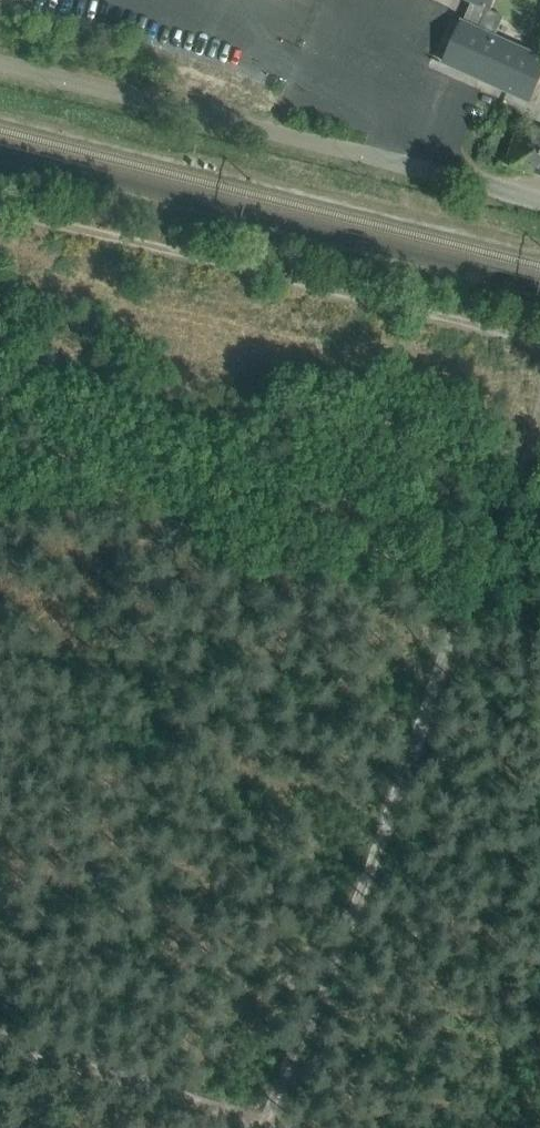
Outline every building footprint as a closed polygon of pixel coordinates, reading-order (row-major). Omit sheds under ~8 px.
[(474,4),(465,24),(462,23),(462,24),(455,40),(452,45),(445,62),(501,88),(504,89),(531,101),(539,81),(539,58),(532,54),(493,37),(501,19),(503,17),(491,11),(496,0),(466,0),(474,4)] [(536,174),(539,162),(539,133),(521,127),(508,165),(536,174)]
